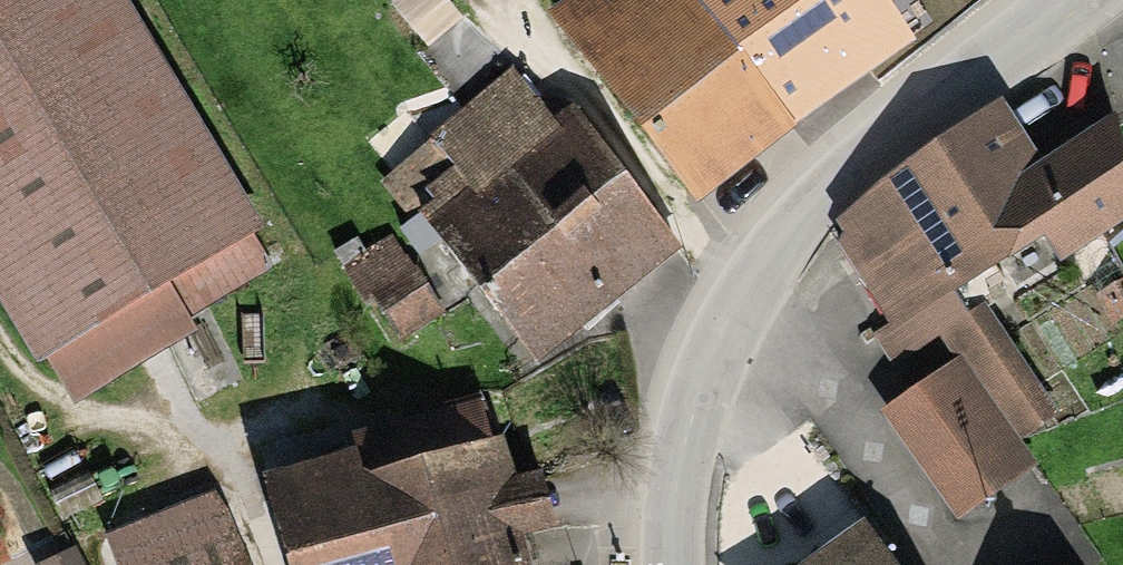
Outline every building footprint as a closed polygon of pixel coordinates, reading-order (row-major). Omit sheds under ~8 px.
[(26,363),(145,293),(166,329),(265,270),(104,0),(0,0),(0,319),(26,363)] [(538,8),(697,203),(797,124),(704,0),(549,0),(538,8)] [(797,124),(928,36),(901,0),(704,0),(797,124)] [(508,80),(387,174),(530,359),(667,253),(566,124),(551,136),(508,80)] [(832,218),(900,319),(1029,233),(1054,271),(1122,225),(1122,190),(1087,135),(1039,167),(999,108),(832,218)] [(949,365),(876,417),(949,521),(1023,469),(949,365)] [(257,486),(277,564),(515,564),(506,533),(534,525),(520,471),(492,479),(484,446),(459,453),(451,421),(383,439),(391,470),(347,482),(342,464),(257,486)] [(107,548),(114,564),(238,564),(212,503),(107,548)] [(854,531),(806,564),(879,564),(854,531)]
